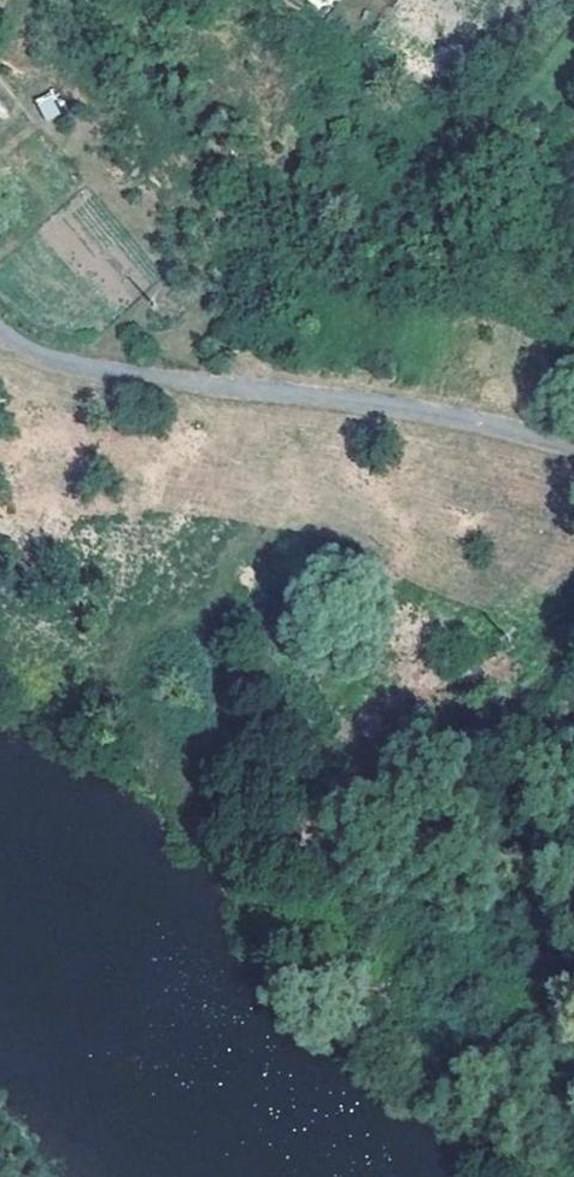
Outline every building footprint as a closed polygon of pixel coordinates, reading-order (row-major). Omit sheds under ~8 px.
[(35,99),(45,120),(61,113),(52,92),(35,99)]
